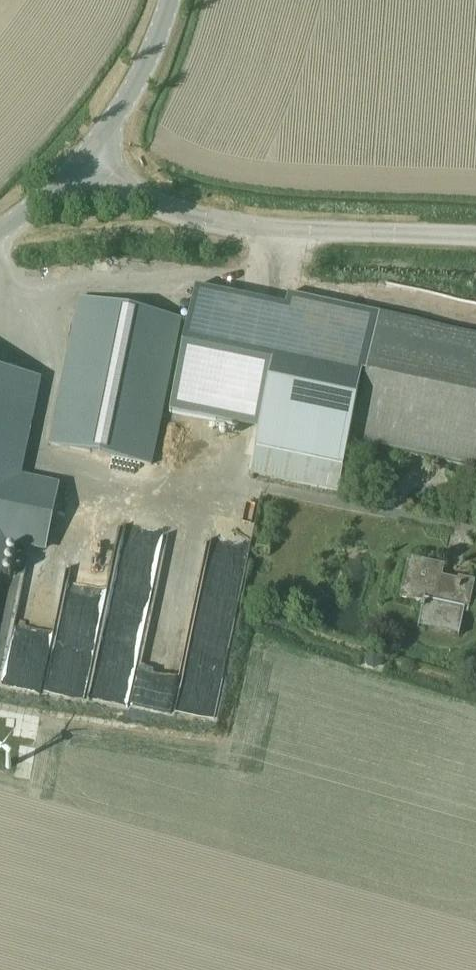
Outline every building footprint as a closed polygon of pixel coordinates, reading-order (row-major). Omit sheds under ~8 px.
[(74,209),(88,207),(86,198),(73,200),(74,209)] [(381,313),(287,294),(285,305),(195,287),(169,411),(259,430),(250,473),(338,491),(360,383),(365,384),(353,442),(475,468),(475,333),(381,313)] [(180,318),(79,297),(49,444),(150,465),(180,318)] [(37,378),(0,370),(0,554),(3,541),(45,550),(59,483),(17,474),(37,378)] [(256,515),(218,507),(189,657),(227,664),(256,515)] [(122,524),(100,651),(51,643),(43,690),(135,705),(165,532),(122,524)] [(271,545),(256,542),(255,552),(269,555),(271,545)] [(467,614),(474,580),(442,573),(444,565),(408,557),(399,596),(423,601),(417,627),(459,636),(464,613),(467,614)] [(375,651),(366,655),(365,661),(367,666),(373,668),(381,664),(383,657),(381,652),(375,651)]
